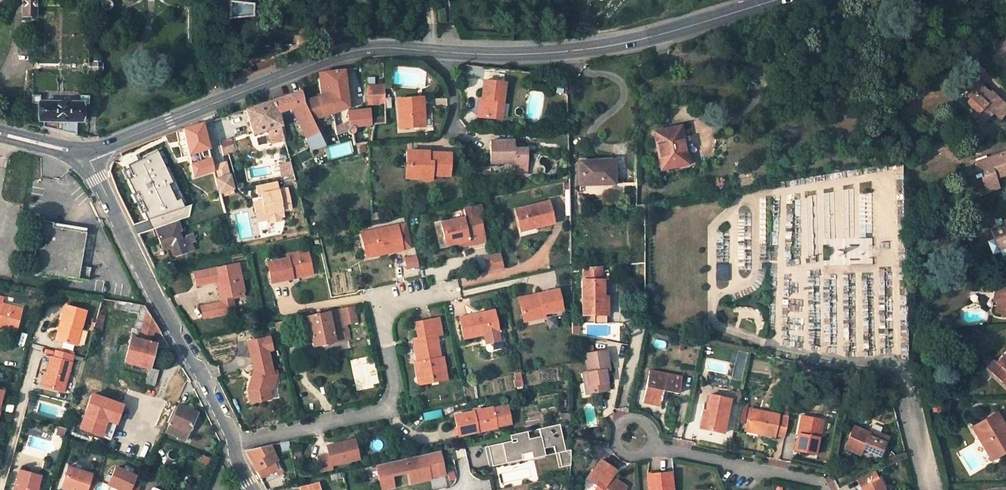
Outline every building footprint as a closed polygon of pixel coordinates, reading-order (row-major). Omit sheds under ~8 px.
[(23,16),(35,16),(35,0),(23,0),(23,16)] [(102,3),(101,7),(102,10),(106,10),(109,10),(111,7),(111,3),(109,1),(106,0),(103,1),(102,3)] [(252,5),(229,2),(228,18),(252,17),(252,5)] [(992,60),(998,54),(1003,58),(1005,61),(1005,46),(1001,40),(993,49),(987,43),(981,49),(992,60)] [(277,42),(275,42),(274,43),(273,44),(272,45),(272,46),(272,47),(273,49),(274,50),(275,50),(277,50),(278,50),(279,49),(280,48),(280,47),(281,46),(280,45),(280,43),(279,43),(277,42)] [(1003,58),(998,54),(992,60),(997,65),(1003,58)] [(100,62),(94,62),(92,64),(92,70),(94,72),(100,72),(102,70),(102,63),(100,62)] [(342,71),(319,74),(321,97),(328,95),(332,114),(346,109),(348,108),(344,85),(342,71)] [(992,113),(999,119),(1005,111),(1005,108),(990,93),(989,95),(973,80),(969,77),(966,75),(964,76),(960,80),(959,81),(960,82),(965,88),(969,92),(960,101),(973,113),(970,116),(980,126),(992,113)] [(500,120),(504,85),(484,83),(482,99),(480,117),(500,120)] [(384,86),(368,86),(368,106),(385,105),(385,99),(384,86)] [(311,121),(332,114),(328,95),(321,97),(303,102),(300,92),(273,101),(276,113),(292,108),(295,114),(307,139),(318,134),(316,131),(315,128),(311,121)] [(81,105),(88,105),(89,105),(89,96),(88,96),(80,96),(80,104),(81,105)] [(418,99),(398,101),(400,129),(424,127),(423,117),(419,117),(418,99)] [(278,119),(276,113),(273,101),(246,109),(254,135),(269,131),(273,143),(284,140),(280,128),(280,127),(278,119)] [(77,135),(77,121),(81,121),(81,105),(80,104),(40,103),(38,103),(38,121),(43,121),(43,127),(77,135)] [(281,118),(295,114),(292,108),(276,113),(278,119),(281,118)] [(346,109),(332,114),(333,121),(336,135),(336,136),(348,132),(348,131),(348,130),(348,129),(349,128),(347,115),(346,109)] [(352,135),(353,135),(354,135),(354,134),(355,134),(356,133),(356,132),(356,131),(356,130),(368,129),(366,113),(347,115),(349,128),(348,129),(348,130),(348,131),(348,132),(348,133),(349,133),(349,134),(350,134),(351,135),(352,135)] [(333,121),(332,114),(311,121),(315,128),(323,125),(331,122),(333,121)] [(189,156),(209,150),(203,123),(183,130),(189,156)] [(327,137),(323,125),(315,128),(316,131),(318,134),(322,139),(327,137)] [(680,128),(654,133),(661,170),(672,167),(671,164),(687,160),(683,143),(687,142),(685,132),(681,133),(680,128)] [(363,136),(353,138),(354,145),(364,144),(363,136)] [(332,158),(353,152),(349,141),(329,148),(332,158)] [(514,142),(489,142),(488,165),(514,164),(514,168),(522,168),(526,163),(527,162),(526,150),(514,150),(514,142)] [(691,163),(687,142),(683,143),(687,160),(688,164),(691,163)] [(162,150),(124,167),(148,222),(186,206),(162,150)] [(417,153),(407,153),(407,166),(413,167),(413,170),(416,175),(424,175),(424,178),(423,179),(431,180),(432,175),(449,176),(450,155),(428,154),(428,155),(417,155),(417,153)] [(976,163),(985,192),(997,188),(994,179),(1005,175),(1005,153),(976,163)] [(206,157),(207,160),(194,164),(194,161),(190,162),(191,165),(195,177),(215,171),(214,167),(211,155),(207,156),(206,157)] [(600,161),(580,162),(580,185),(614,184),(614,165),(605,165),(600,165),(600,161)] [(291,163),(280,164),(282,176),(292,174),(291,163)] [(522,168),(514,168),(515,176),(526,175),(526,163),(522,168)] [(230,177),(226,164),(214,167),(215,171),(217,180),(230,177)] [(406,177),(424,178),(424,175),(416,175),(413,170),(413,167),(407,166),(406,177)] [(113,178),(124,175),(121,169),(111,172),(113,178)] [(230,177),(217,180),(220,194),(232,190),(233,190),(230,177)] [(278,190),(276,182),(255,186),(257,195),(260,195),(267,193),(268,200),(261,201),(253,203),(255,214),(264,213),(265,220),(269,220),(280,217),(284,217),(282,210),(291,209),(287,188),(278,190)] [(548,203),(516,210),(520,228),(537,224),(538,227),(554,223),(548,203)] [(264,213),(255,214),(257,222),(265,220),(264,213)] [(463,219),(441,224),(446,246),(458,243),(459,247),(485,241),(479,219),(464,222),(463,219)] [(1002,223),(1001,220),(995,223),(997,228),(991,230),(998,250),(1005,247),(1005,221),(1002,223)] [(80,267),(86,233),(54,228),(55,223),(39,221),(30,271),(88,281),(90,268),(80,267)] [(172,249),(175,257),(194,251),(191,242),(189,243),(187,238),(182,240),(180,232),(182,231),(181,230),(178,222),(156,229),(158,238),(163,249),(164,248),(171,246),(172,249)] [(397,226),(362,234),(367,258),(377,255),(376,252),(394,248),(395,251),(402,250),(397,226)] [(90,268),(96,235),(86,233),(80,267),(90,268)] [(490,271),(505,266),(500,251),(486,255),(490,271)] [(287,259),(267,264),(271,283),(291,279),(291,275),(311,271),(307,252),(287,256),(287,259)] [(404,257),(406,269),(419,267),(417,255),(404,257)] [(716,265),(717,279),(730,278),(729,264),(716,265)] [(237,265),(195,274),(197,285),(216,281),(220,280),(224,298),(237,296),(236,294),(243,292),(237,265)] [(582,299),(582,316),(601,316),(601,299),(603,299),(604,281),(602,281),(603,267),(584,269),(583,281),(582,281),(582,299)] [(1003,276),(996,313),(1005,315),(1005,276),(1003,276)] [(221,304),(225,302),(224,298),(220,280),(216,281),(221,304)] [(561,310),(558,291),(538,295),(538,299),(520,303),(524,322),(545,317),(544,314),(561,310)] [(108,307),(109,300),(102,299),(94,331),(101,332),(108,307)] [(141,313),(143,305),(109,300),(108,307),(141,313)] [(234,311),(232,301),(225,302),(221,304),(216,305),(218,315),(234,311)] [(17,328),(21,311),(1,305),(0,305),(0,324),(17,328)] [(76,346),(85,311),(64,305),(60,321),(63,322),(58,341),(76,346)] [(137,327),(143,328),(147,310),(144,305),(143,305),(141,313),(137,327)] [(216,305),(202,307),(204,318),(218,315),(216,305)] [(307,318),(313,347),(350,339),(346,324),(357,322),(354,307),(329,312),(330,313),(307,318)] [(150,370),(156,346),(152,345),(154,333),(156,325),(147,310),(143,328),(140,338),(139,341),(135,340),(131,339),(125,363),(150,370)] [(494,312),(460,319),(464,339),(483,335),(497,332),(494,312)] [(438,319),(416,323),(419,338),(414,339),(418,363),(415,363),(419,385),(446,380),(442,359),(440,359),(436,337),(441,336),(438,319)] [(58,341),(63,322),(60,321),(55,340),(58,341)] [(954,321),(940,321),(941,330),(955,330),(954,321)] [(275,323),(277,332),(284,330),(283,322),(275,323)] [(17,328),(0,324),(0,328),(15,333),(17,328)] [(50,356),(42,387),(64,393),(72,362),(74,354),(54,349),(52,357),(50,356)] [(266,387),(272,371),(271,369),(267,350),(250,353),(254,371),(253,374),(256,375),(254,381),(251,380),(247,390),(252,391),(254,401),(268,398),(267,389),(266,387)] [(605,379),(604,373),(608,372),(607,363),(605,353),(584,356),(587,374),(582,376),(584,384),(587,384),(589,395),(607,392),(605,379)] [(997,364),(1000,366),(993,373),(1005,385),(1005,384),(1005,355),(997,364)] [(272,371),(266,387),(267,389),(271,388),(276,374),(274,368),(271,369),(272,371)] [(150,370),(146,384),(154,386),(158,372),(150,370)] [(650,372),(643,402),(645,405),(653,406),(661,403),(663,392),(679,396),(682,378),(650,372)] [(730,400),(709,396),(705,413),(708,414),(705,430),(724,434),(730,400)] [(166,433),(185,442),(197,414),(179,406),(178,409),(175,407),(168,424),(170,425),(166,433)] [(511,425),(507,406),(492,409),(492,408),(454,416),(458,437),(496,429),(496,428),(511,425)] [(788,418),(749,410),(745,428),(759,431),(758,434),(774,437),(774,436),(784,438),(788,418)] [(705,413),(703,412),(699,429),(705,430),(708,414),(705,413)] [(972,428),(992,461),(1005,453),(1005,431),(996,414),(972,428)] [(818,420),(801,417),(794,451),(815,455),(818,438),(815,437),(818,420)] [(546,456),(544,449),(554,447),(555,454),(558,453),(566,451),(560,424),(518,434),(519,441),(512,443),(512,441),(488,446),(492,466),(507,463),(506,458),(531,453),(533,459),(546,456)] [(868,434),(853,427),(844,448),(859,455),(862,449),(880,456),(887,438),(870,430),(868,434)] [(584,451),(586,443),(571,440),(571,448),(584,451)] [(356,460),(357,450),(352,441),(327,446),(329,454),(318,457),(321,471),(333,469),(332,465),(356,460)] [(261,479),(280,468),(272,453),(270,453),(267,447),(245,451),(261,479)] [(571,465),(571,450),(566,451),(558,453),(561,467),(571,465)] [(428,468),(443,465),(440,451),(376,465),(382,489),(394,487),(391,474),(408,470),(411,483),(430,479),(430,478),(428,468)] [(600,460),(587,479),(597,486),(595,489),(624,489),(626,487),(614,480),(613,482),(609,479),(611,477),(615,471),(600,460)] [(445,474),(443,465),(428,468),(430,478),(445,474)] [(142,482),(135,479),(136,475),(116,466),(108,484),(123,489),(138,489),(142,482)] [(97,482),(90,480),(91,477),(67,469),(60,489),(62,489),(94,489),(97,482)] [(41,477),(24,472),(20,471),(16,486),(19,487),(19,489),(37,489),(41,477)] [(670,473),(647,475),(649,489),(672,489),(670,473)] [(860,489),(879,480),(876,473),(857,482),(860,489)] [(879,480),(860,489),(884,489),(879,480)]
